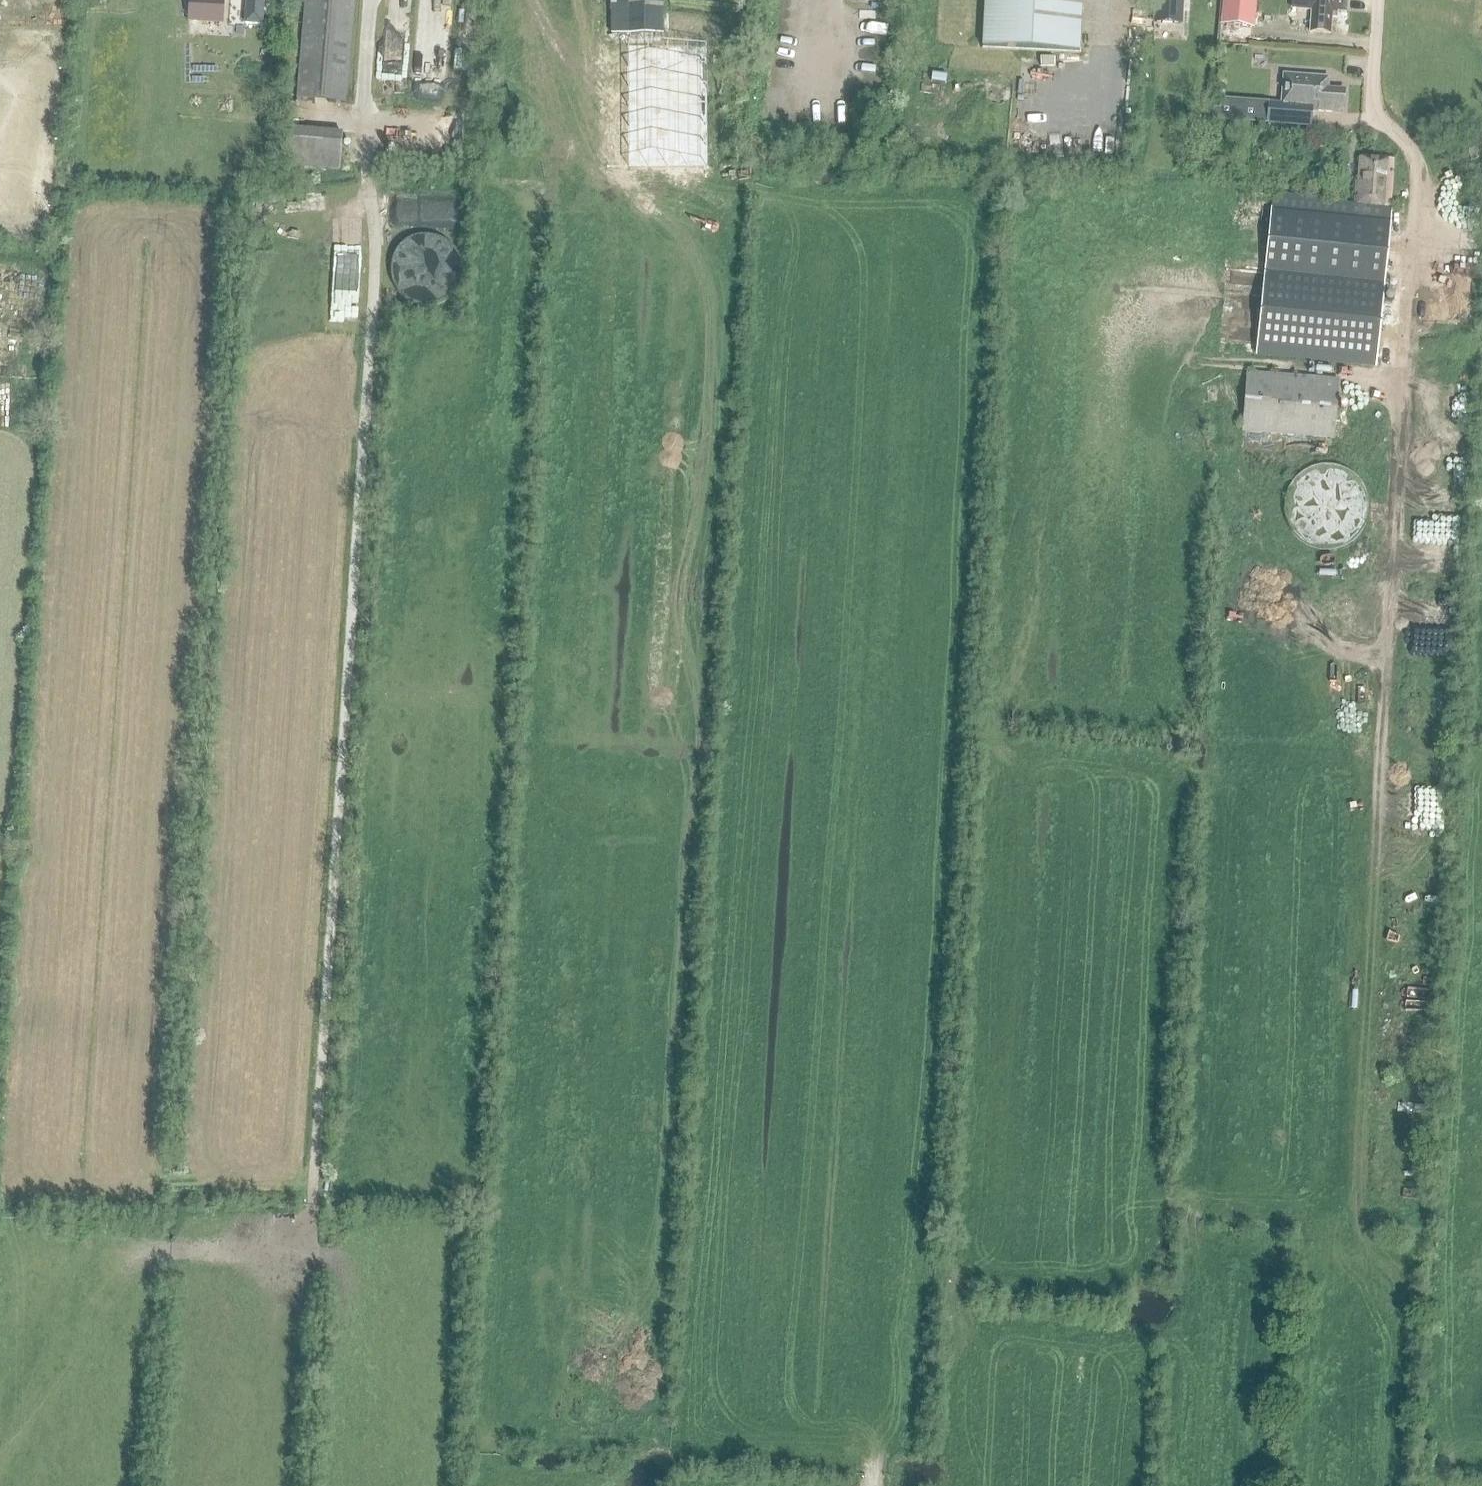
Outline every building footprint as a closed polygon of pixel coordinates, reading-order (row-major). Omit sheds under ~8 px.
[(223,0),(187,0),(186,22),(223,23),(223,0)] [(246,21),(262,22),(263,0),(247,0),(246,21)] [(345,103),(353,0),(304,0),(296,99),(345,103)] [(610,35),(661,35),(662,0),(611,0),(610,35)] [(981,48),(1080,53),(1082,0),(984,0),(981,48)] [(1154,23),(1180,24),(1181,0),(1155,0),(1154,23)] [(1223,24),(1251,26),(1254,0),(1226,0),(1223,24)] [(1292,9),(1311,10),(1310,32),(1329,33),(1331,17),(1336,18),(1336,12),(1345,13),(1346,0),(1292,0),(1292,9)] [(689,36),(610,35),(608,155),(687,157),(689,36)] [(1283,75),(1281,109),(1268,108),(1267,123),(1306,126),(1307,111),(1305,111),(1306,105),(1310,106),(1310,110),(1341,113),(1341,108),(1342,108),(1344,90),(1327,89),(1328,78),(1283,75)] [(1232,119),(1234,103),(1222,102),(1221,118),(1232,119)] [(1256,105),(1246,104),(1244,120),(1255,121),(1256,105)] [(283,129),(283,169),(338,169),(339,130),(283,129)] [(1389,206),(1393,159),(1360,158),(1358,183),(1353,183),(1352,204),(1340,203),(1340,200),(1271,193),(1255,353),(1375,365),(1391,207),(1389,206)] [(1313,178),(1306,174),(1301,185),(1308,189),(1313,178)] [(408,303),(426,308),(444,303),(458,289),(462,272),(458,253),(444,240),(426,236),(408,240),(395,253),(390,272),(395,289),(408,303)] [(1337,381),(1246,374),(1241,432),(1333,439),(1337,381)] [(1326,550),(1337,549),(1348,545),(1356,538),(1363,529),(1367,519),(1369,507),(1367,496),(1363,486),(1356,477),(1348,470),(1337,466),(1326,465),(1315,466),(1305,470),(1296,477),(1289,486),(1285,496),(1283,508),(1285,519),(1289,529),(1296,538),(1305,545),(1315,549),(1326,550)]
